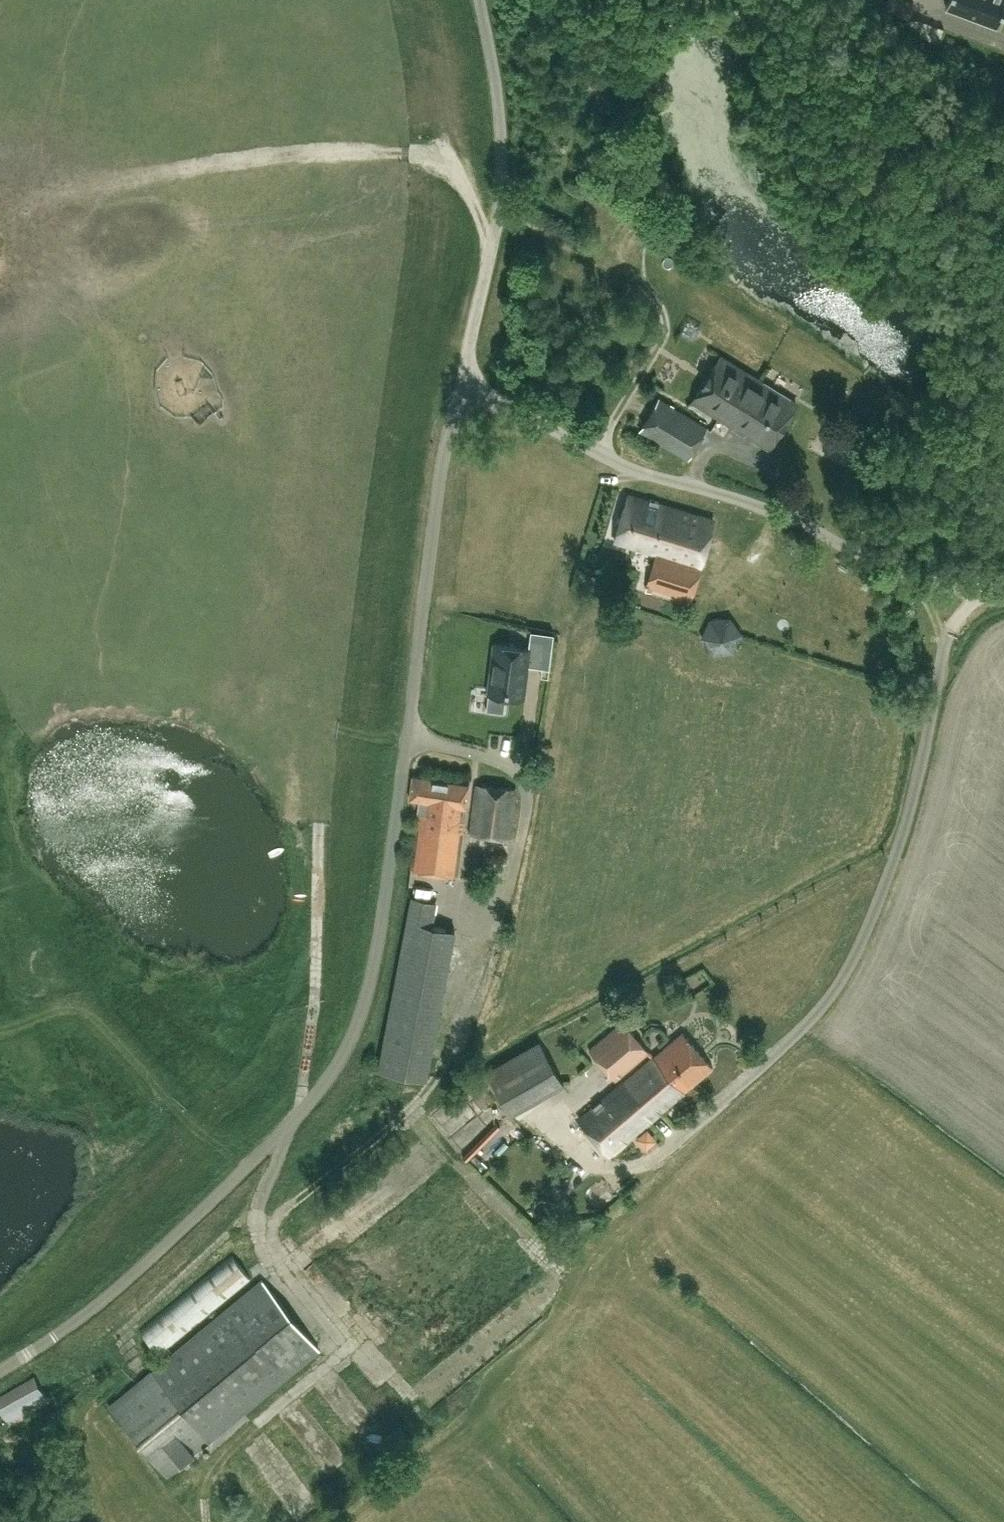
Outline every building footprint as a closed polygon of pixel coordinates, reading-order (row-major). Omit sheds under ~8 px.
[(903,0),(891,0),(888,8),(906,14),(911,3),(903,0)] [(1003,8),(1003,0),(948,0),(946,6),(998,25),(1003,8)] [(731,424),(745,402),(758,380),(719,355),(692,400),(731,424)] [(758,380),(745,402),(782,425),(795,402),(758,380)] [(661,442),(680,411),(657,397),(638,429),(661,442)] [(745,402),(731,424),(768,447),(782,425),(745,402)] [(680,411),(661,442),(674,450),(693,419),(680,411)] [(688,458),(707,427),(693,419),(674,450),(688,458)] [(691,598),(714,520),(627,494),(614,540),(656,553),(647,585),(691,598)] [(490,692),(488,709),(504,712),(506,695),(526,697),(530,665),(542,666),(545,639),(532,637),(530,637),(528,647),(497,643),(490,692)] [(745,652),(744,637),(709,638),(709,653),(745,652)] [(413,775),(410,798),(420,799),(411,868),(457,874),(469,782),(413,775)] [(509,837),(516,789),(477,783),(470,832),(509,837)] [(378,1068),(426,1077),(455,927),(432,923),(436,899),(412,894),(378,1068)] [(690,996),(708,985),(699,972),(682,984),(690,996)] [(619,1012),(612,1018),(618,1024),(621,1020),(624,1018),(619,1012)] [(648,1051),(621,1020),(618,1024),(588,1050),(615,1080),(648,1051)] [(712,1067),(682,1032),(578,1120),(608,1155),(712,1067)] [(539,1042),(485,1072),(510,1115),(563,1085),(539,1042)] [(503,1121),(462,1165),(523,1223),(548,1196),(539,1187),(547,1178),(503,1135),(510,1127),(503,1121)] [(633,1142),(644,1156),(662,1142),(652,1128),(633,1142)] [(160,1354),(251,1279),(232,1254),(140,1330),(160,1354)] [(319,1349),(262,1280),(109,1406),(166,1475),(319,1349)] [(48,1400),(34,1375),(0,1395),(0,1409),(10,1425),(48,1400)] [(306,1457),(327,1440),(298,1406),(277,1423),(306,1457)] [(361,1421),(370,1436),(379,1431),(370,1416),(361,1421)] [(369,1447),(376,1460),(397,1449),(391,1436),(369,1447)] [(273,1447),(248,1458),(257,1478),(282,1467),(273,1447)] [(290,1473),(268,1490),(277,1501),(291,1491),(298,1500),(306,1494),(290,1473)]
